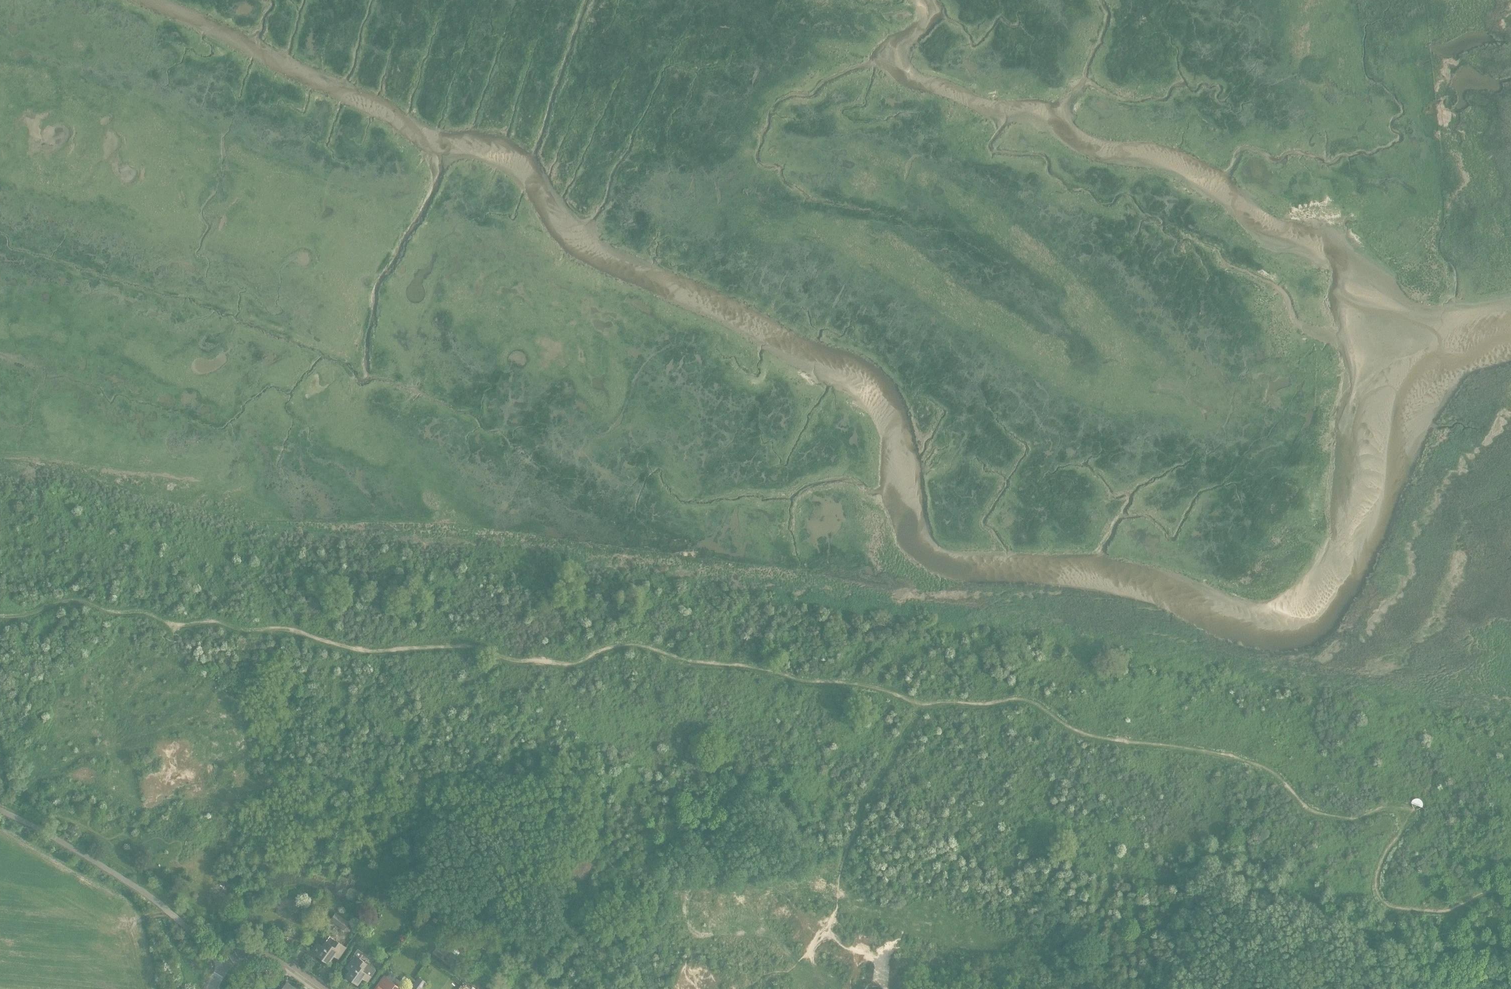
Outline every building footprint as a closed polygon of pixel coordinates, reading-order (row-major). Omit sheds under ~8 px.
[(335,913),(331,919),(344,929),(349,922),(335,913)] [(412,925),(418,929),(426,919),(420,915),(412,925)] [(311,950),(328,962),(333,954),(338,958),(346,947),(329,935),(322,945),(317,942),(311,950)] [(359,957),(363,952),(358,948),(350,959),(352,959),(347,967),(350,969),(346,975),(354,980),(358,974),(368,981),(376,969),(359,957)] [(374,963),(380,967),(385,960),(379,956),(374,963)] [(374,988),(403,988),(384,975),(380,980),(375,987),(374,988)] [(413,988),(421,988),(426,982),(422,979),(419,976),(411,987),(413,988)]
